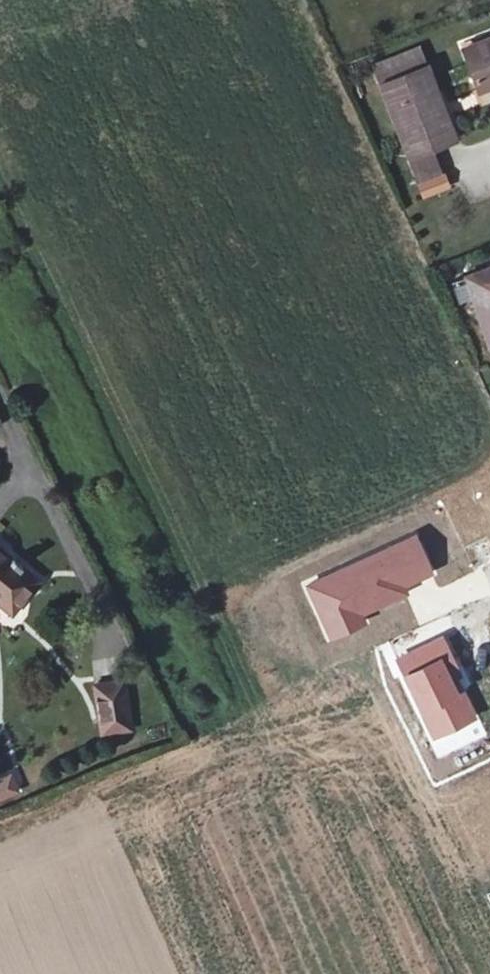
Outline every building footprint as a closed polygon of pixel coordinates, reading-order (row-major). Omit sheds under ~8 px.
[(461,48),(477,91),(489,86),(489,37),(461,48)] [(428,63),(374,84),(404,162),(461,141),(428,63)] [(464,274),(489,341),(489,264),(464,274)] [(20,616),(50,576),(21,556),(18,559),(0,545),(0,601),(20,616)] [(126,680),(97,682),(99,731),(129,729),(126,680)]
